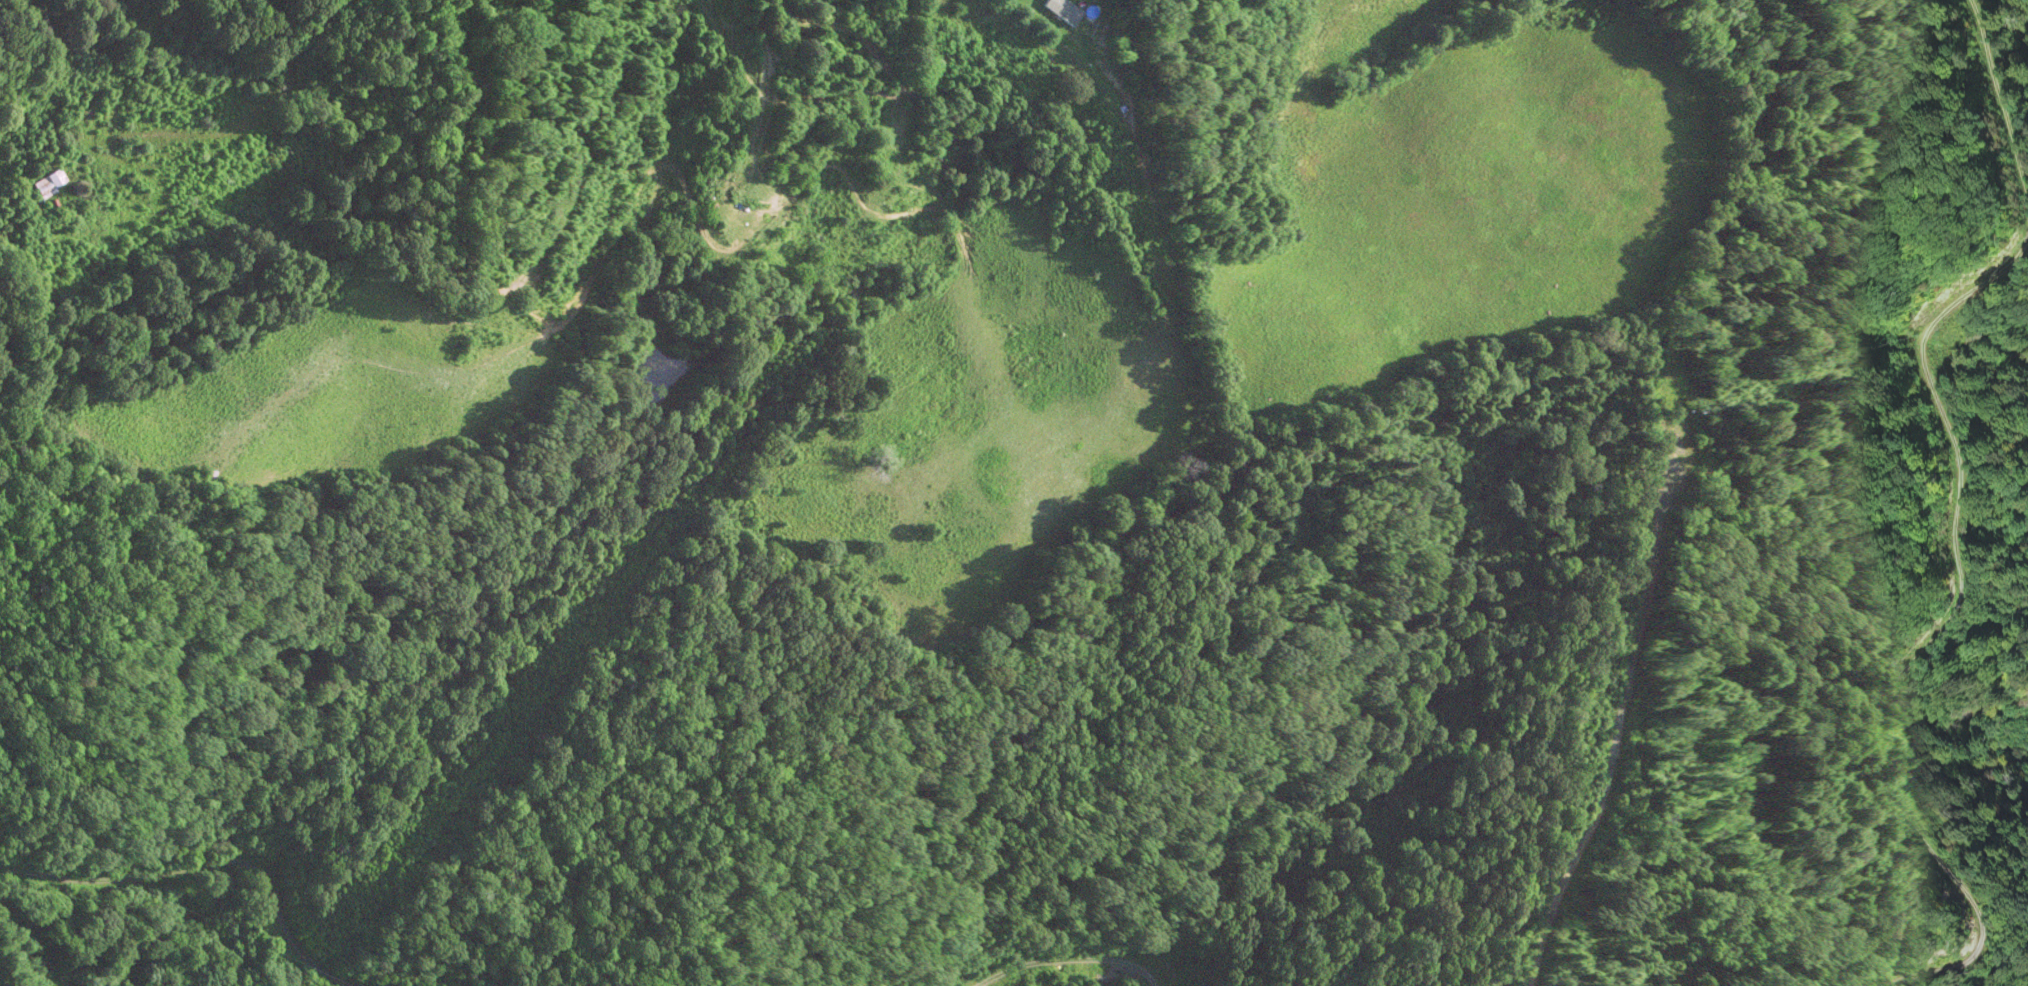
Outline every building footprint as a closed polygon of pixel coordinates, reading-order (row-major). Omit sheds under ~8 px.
[(65,184),(56,169),(28,185),(37,201),(65,184)]
